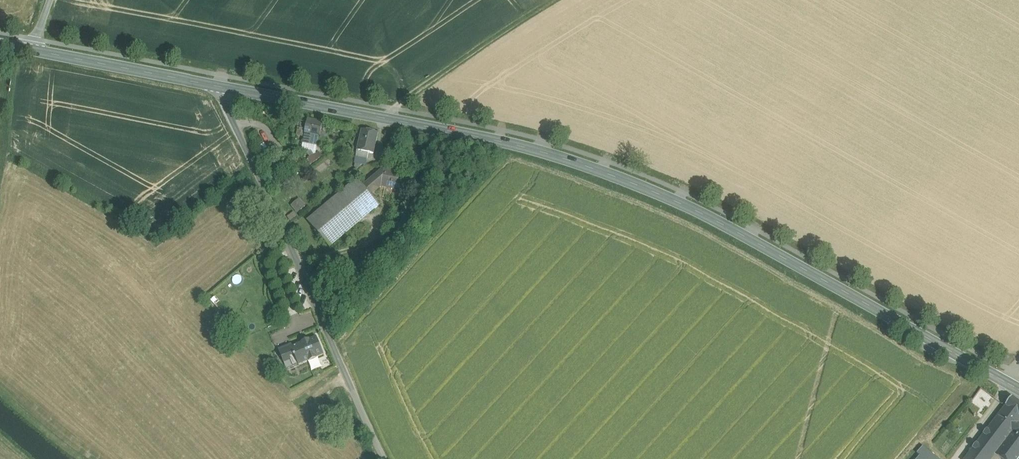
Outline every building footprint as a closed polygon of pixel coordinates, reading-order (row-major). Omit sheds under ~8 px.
[(323,123),(308,120),(307,124),(306,130),(305,135),(307,135),(306,142),(313,143),(312,145),(315,146),(315,143),(319,144),(323,123)] [(379,133),(362,130),(357,151),(369,154),(374,154),(379,133)] [(369,154),(357,151),(356,158),(366,159),(368,160),(369,154)] [(317,154),(307,162),(311,167),(321,159),(317,154)] [(357,169),(364,163),(366,163),(366,159),(356,158),(354,168),(357,169)] [(405,173),(384,169),(364,187),(371,196),(382,187),(402,191),(405,173)] [(358,180),(308,222),(330,248),(380,206),(371,196),(364,187),(358,180)] [(291,206),(298,214),(306,207),(300,199),(291,206)] [(313,234),(313,232),(313,229),(311,227),(309,226),(307,225),(304,226),(302,227),(301,229),(300,232),(301,234),(302,236),(304,238),(307,238),(309,238),(311,236),(313,234)] [(316,339),(302,345),(309,362),(323,356),(316,339)] [(293,349),(292,349),(296,358),(299,366),(309,362),(302,345),(293,349)] [(292,346),(279,351),(284,363),(296,358),(292,349),(293,349),(292,346)] [(1012,398),(987,433),(1004,446),(1018,427),(1018,425),(1018,403),(1012,398)] [(1018,427),(1004,446),(995,458),(1018,458),(1018,428),(1018,427)] [(995,458),(1004,446),(987,433),(968,458),(995,458)]
